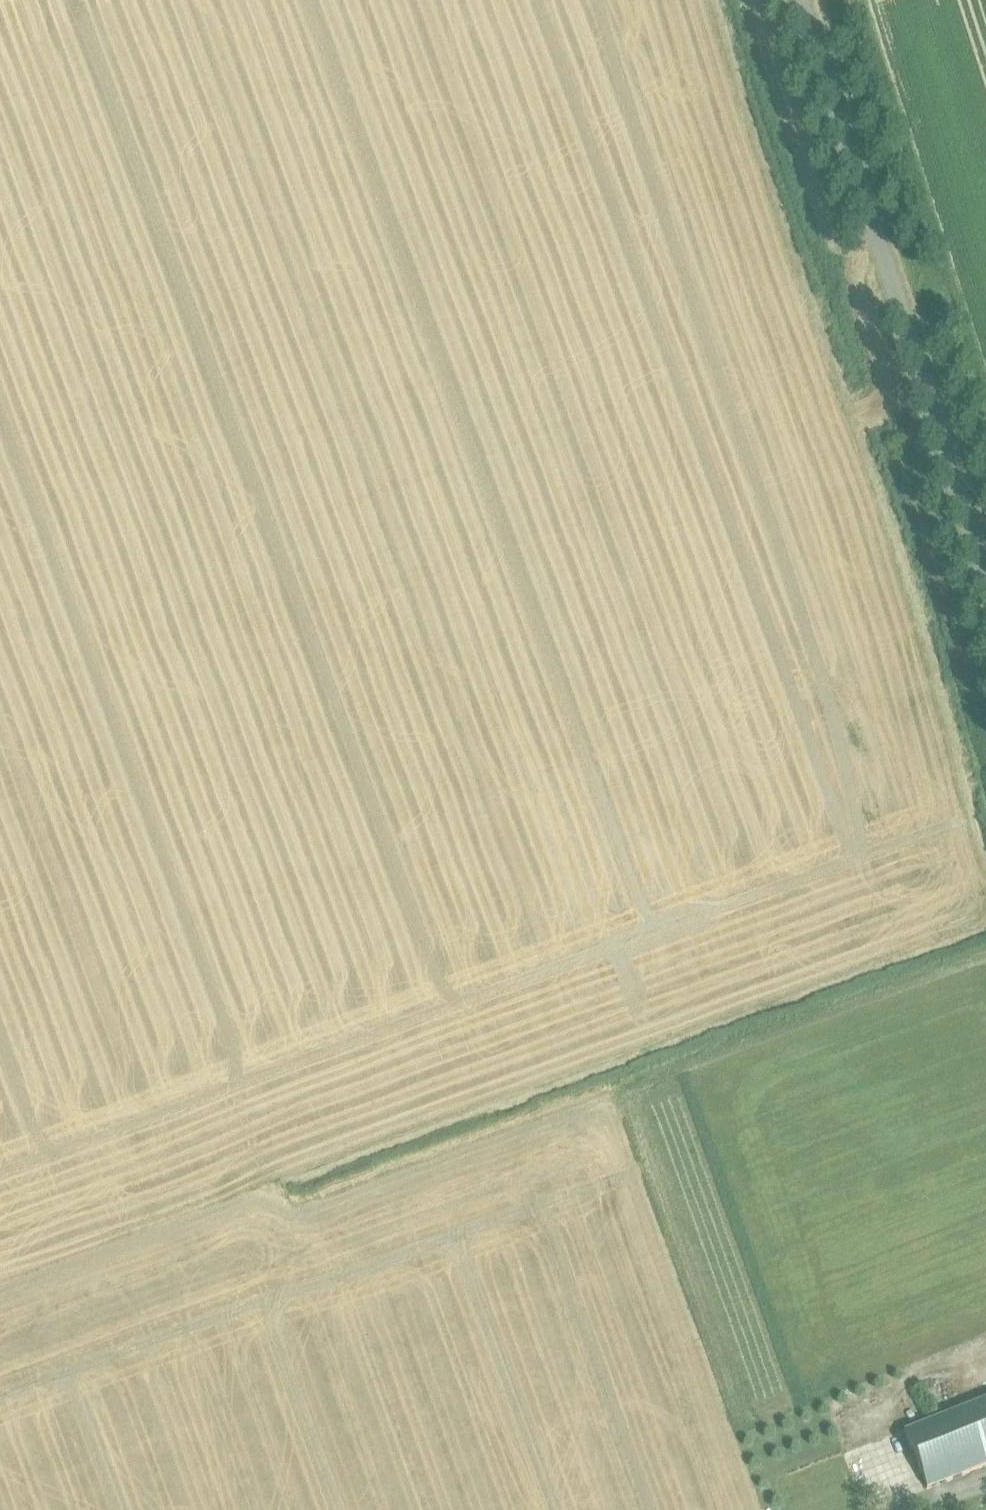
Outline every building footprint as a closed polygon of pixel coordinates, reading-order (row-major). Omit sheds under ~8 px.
[(985,1466),(985,1400),(903,1433),(926,1490),(985,1466)]
